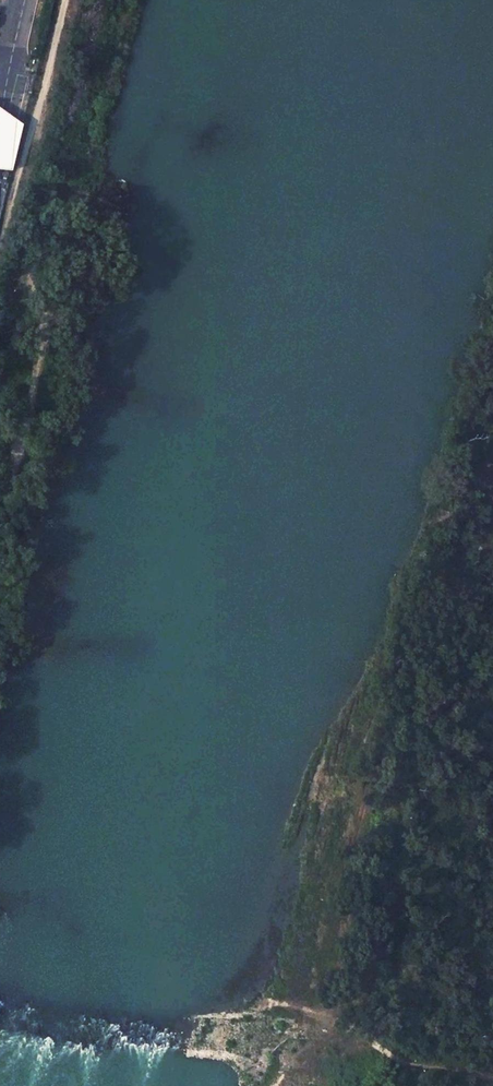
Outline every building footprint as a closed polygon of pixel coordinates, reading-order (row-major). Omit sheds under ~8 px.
[(10,169),(20,123),(0,108),(0,168),(10,169)]
